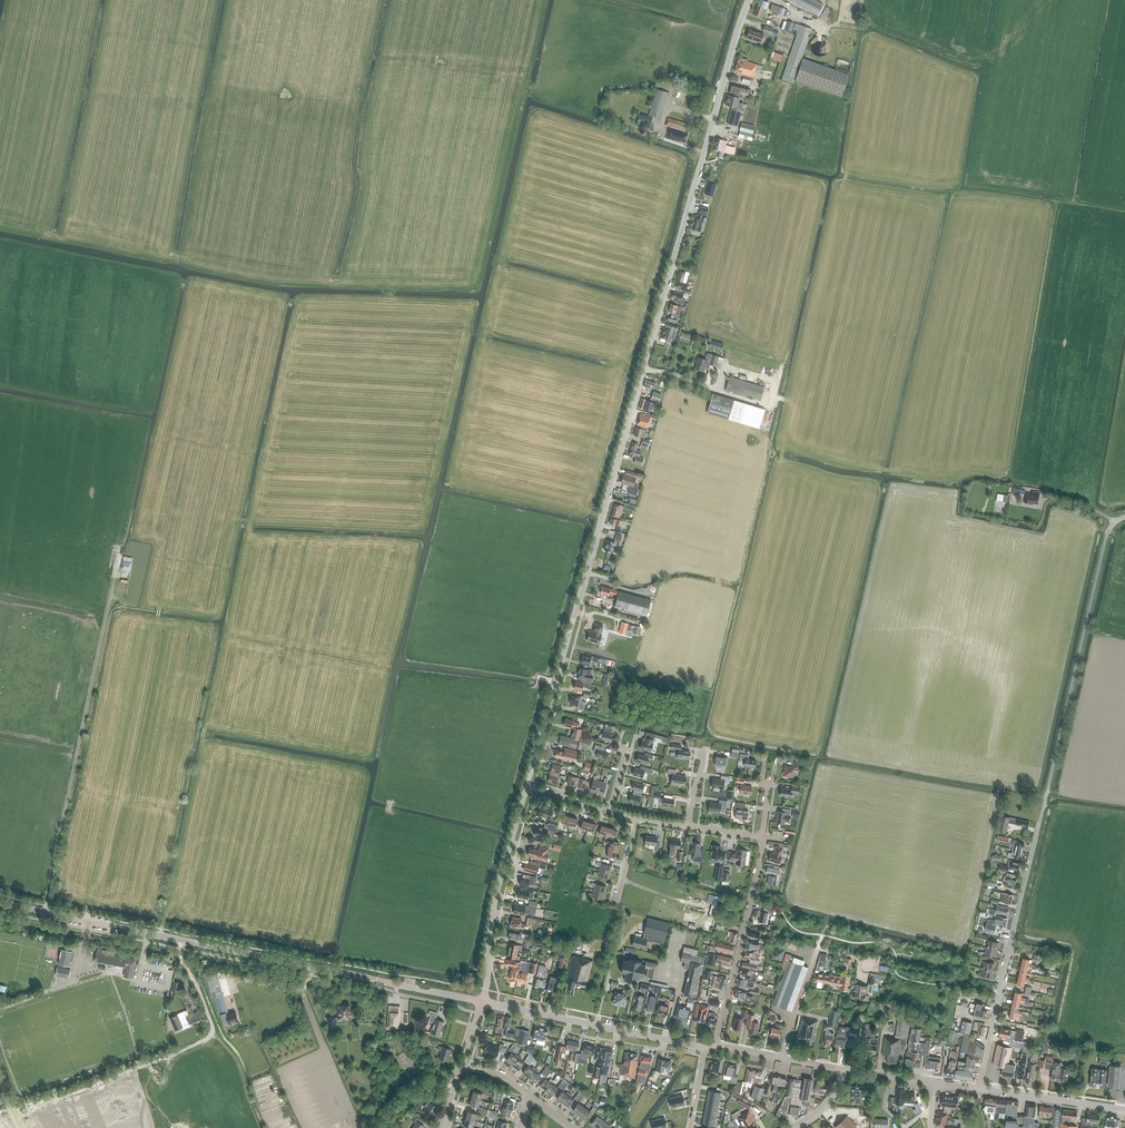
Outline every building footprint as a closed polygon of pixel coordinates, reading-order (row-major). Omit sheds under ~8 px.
[(769,3),(762,0),(759,0),(754,14),(760,17),(763,18),(769,3)] [(815,0),(789,0),(818,15),(823,4),(815,0)] [(781,7),(772,4),(770,10),(786,16),(788,10),(785,9),(781,7)] [(788,21),(785,29),(791,31),(794,23),(788,21)] [(795,78),(798,68),(812,29),(795,23),(793,30),(798,32),(783,74),(781,80),(792,83),(794,78),(795,78)] [(779,31),(773,29),(764,26),(763,31),(764,32),(763,34),(749,29),(746,38),(760,43),(762,36),(767,38),(769,33),(772,34),(777,36),(779,31)] [(819,36),(818,36),(816,37),(815,37),(814,38),(813,39),(812,40),(811,41),(810,42),(810,43),(810,44),(809,45),(809,46),(809,47),(809,48),(810,48),(810,49),(810,50),(810,51),(811,51),(811,52),(812,53),(813,54),(814,55),(816,56),(817,56),(818,57),(819,57),(820,57),(821,57),(822,56),(823,56),(824,56),(825,55),(826,55),(827,54),(828,53),(828,52),(829,51),(829,50),(830,49),(830,48),(830,47),(830,46),(830,45),(830,44),(829,43),(829,42),(829,41),(828,41),(828,40),(827,39),(826,38),(824,37),(823,37),(822,36),(820,36),(819,36)] [(758,59),(759,55),(744,49),(743,54),(758,59)] [(780,62),(783,55),(772,51),(769,58),(780,62)] [(762,66),(747,62),(747,60),(741,58),(740,61),(738,61),(735,71),(737,72),(737,73),(743,75),(742,82),(749,84),(751,77),(752,78),(753,73),(754,74),(755,71),(761,73),(762,66)] [(849,74),(803,58),(795,81),(841,97),(849,74)] [(749,89),(731,84),(729,93),(731,93),(731,95),(739,96),(739,93),(748,95),(749,89)] [(662,119),(669,93),(656,89),(649,115),(662,119)] [(737,126),(742,109),(739,108),(740,105),(735,103),(737,98),(728,95),(726,105),(732,106),(727,123),(737,126)] [(650,128),(652,117),(639,113),(636,124),(650,128)] [(685,143),(688,133),(685,132),(687,124),(668,118),(665,126),(670,127),(668,131),(666,138),(679,142),(679,141),(685,143)] [(755,126),(741,122),(739,130),(740,130),(738,137),(752,141),(753,138),(752,138),(753,134),(753,133),(755,126)] [(723,159),(725,153),(731,155),(731,153),(734,154),(736,149),(725,146),(727,141),(717,138),(714,149),(715,150),(715,151),(718,152),(718,150),(720,151),(718,157),(723,159)] [(716,184),(708,181),(707,183),(708,183),(707,186),(706,186),(704,194),(712,196),(716,184)] [(706,219),(708,209),(701,207),(699,214),(701,214),(700,217),(695,215),(694,220),(692,225),(693,225),(691,229),(700,232),(704,218),(706,219)] [(685,283),(688,274),(680,271),(677,281),(685,283)] [(686,291),(688,284),(682,283),(677,282),(675,287),(677,287),(676,290),(680,291),(680,289),(686,291)] [(683,305),(685,298),(682,297),(683,294),(678,293),(674,292),(672,297),(676,298),(676,300),(678,300),(677,303),(683,305)] [(669,312),(672,313),(670,317),(668,317),(667,321),(675,324),(676,319),(678,319),(682,306),(670,304),(668,311),(669,311),(669,312)] [(667,339),(671,340),(673,341),(677,326),(667,323),(665,327),(664,327),(661,338),(667,339)] [(711,340),(711,341),(709,346),(722,350),(724,344),(711,340)] [(721,367),(722,361),(723,358),(707,353),(705,359),(697,357),(696,362),(697,362),(695,369),(703,371),(704,367),(709,369),(710,364),(721,367)] [(659,357),(653,355),(650,365),(656,367),(659,357)] [(760,400),(764,387),(729,377),(726,390),(760,400)] [(655,386),(655,383),(645,380),(643,386),(650,388),(651,385),(655,386)] [(662,394),(653,391),(650,400),(659,403),(662,394)] [(759,429),(765,409),(712,393),(707,413),(759,429)] [(651,411),(654,403),(642,399),(639,407),(651,411)] [(647,429),(651,416),(640,413),(637,426),(647,429)] [(644,438),(646,430),(636,427),(634,435),(644,438)] [(640,452),(639,452),(636,451),(637,449),(638,446),(638,444),(632,443),(628,457),(634,458),(635,456),(636,456),(638,457),(640,452)] [(638,457),(636,456),(634,463),(641,465),(644,458),(638,457)] [(634,483),(635,478),(623,475),(621,481),(622,481),(621,483),(631,486),(638,489),(639,487),(638,487),(638,486),(637,485),(636,484),(635,484),(634,483)] [(636,495),(638,489),(631,486),(628,486),(626,494),(636,497),(636,495)] [(1020,489),(1013,487),(1012,495),(1019,496),(1020,489)] [(1037,504),(1039,492),(1032,491),(1032,494),(1026,493),(1024,503),(1030,504),(1031,503),(1037,504)] [(1009,495),(998,494),(996,501),(1007,502),(1009,495)] [(629,510),(622,508),(622,506),(620,505),(615,503),(611,516),(617,517),(619,518),(620,515),(623,516),(627,517),(628,513),(628,514),(629,510)] [(628,522),(627,522),(611,518),(609,523),(625,527),(625,526),(627,526),(628,522)] [(619,547),(621,540),(622,536),(616,534),(615,539),(614,542),(606,540),(604,550),(613,552),(615,546),(619,547)] [(131,569),(132,558),(124,557),(122,569),(130,570),(130,569),(131,569)] [(646,615),(651,599),(619,591),(616,590),(617,590),(610,588),(602,586),(600,593),(608,595),(609,593),(615,595),(617,595),(614,607),(646,615)] [(621,622),(618,633),(625,635),(626,630),(628,624),(621,622)] [(596,643),(599,644),(601,635),(601,634),(603,625),(595,623),(593,632),(590,631),(587,641),(592,642),(593,643),(595,644),(596,643)] [(641,627),(634,625),(633,632),(632,633),(639,635),(641,627)] [(592,656),(591,658),(583,656),(581,663),(589,665),(590,661),(603,664),(604,659),(592,656)] [(591,671),(587,670),(580,668),(578,674),(580,674),(580,676),(578,680),(591,684),(593,677),(590,676),(591,671)] [(583,687),(588,688),(588,689),(593,690),(594,685),(582,682),(581,683),(576,682),(574,689),(582,691),(583,687)] [(570,703),(577,705),(578,704),(585,705),(586,702),(581,701),(582,699),(581,697),(576,696),(575,697),(572,696),(570,703)] [(573,722),(574,721),(565,719),(563,725),(572,728),(572,726),(574,727),(571,738),(561,735),(558,744),(576,749),(581,730),(578,729),(580,724),(573,722)] [(611,730),(607,729),(604,729),(601,739),(611,742),(613,734),(610,734),(611,730)] [(651,751),(654,740),(645,737),(644,741),(642,741),(640,748),(651,751)] [(688,759),(690,751),(680,749),(681,745),(672,744),(672,748),(678,749),(677,758),(688,759)] [(606,759),(608,752),(605,751),(602,746),(595,745),(593,751),(597,752),(596,756),(606,759)] [(574,761),(577,752),(564,748),(563,752),(557,750),(555,757),(563,759),(563,758),(574,761)] [(739,758),(739,753),(740,750),(732,748),(732,752),(731,757),(739,758)] [(646,764),(648,758),(652,759),(653,755),(645,752),(644,755),(638,754),(636,761),(646,764)] [(726,766),(727,756),(716,754),(715,765),(718,765),(718,768),(722,768),(722,766),(726,766)] [(755,767),(756,760),(748,759),(748,755),(740,754),(739,762),(744,762),(744,766),(755,767)] [(799,771),(800,763),(793,762),(792,767),(785,766),(784,772),(783,772),(782,777),(787,777),(794,778),(795,770),(799,771)] [(593,765),(585,763),(583,770),(591,772),(593,765)] [(559,773),(561,766),(553,764),(551,771),(550,773),(559,775),(559,773)] [(642,777),(644,772),(650,774),(651,769),(641,766),(640,769),(635,768),(633,775),(642,777)] [(685,785),(686,776),(676,774),(676,770),(668,769),(668,773),(672,774),(671,785),(678,786),(678,785),(685,785)] [(558,777),(559,775),(550,773),(550,775),(548,781),(556,784),(558,777)] [(575,786),(578,778),(576,777),(575,777),(569,775),(567,784),(573,785),(575,786)] [(597,792),(600,781),(596,780),(598,776),(595,775),(593,779),(590,790),(597,792)] [(712,787),(723,789),(724,782),(728,783),(729,777),(721,776),(720,780),(713,779),(712,787)] [(584,788),(586,780),(580,778),(578,778),(575,786),(577,786),(584,788)] [(606,783),(608,779),(605,778),(603,782),(600,781),(597,792),(603,794),(607,783),(606,783)] [(642,791),(644,785),(634,782),(632,789),(634,789),(633,792),(641,794),(642,791)] [(750,795),(752,786),(745,785),(741,784),(741,785),(737,784),(736,788),(740,788),(739,794),(744,795),(744,794),(750,795)] [(798,794),(799,787),(792,786),(792,790),(781,788),(780,796),(791,797),(792,793),(798,794)] [(641,794),(633,792),(632,795),(631,794),(629,801),(639,804),(640,801),(643,801),(644,795),(641,794)] [(673,806),(674,800),(672,799),(673,796),(664,795),(664,798),(664,799),(660,798),(660,804),(663,804),(663,805),(673,806)] [(726,810),(727,801),(719,800),(719,804),(710,802),(708,814),(709,811),(720,813),(720,809),(726,810)] [(747,819),(748,810),(744,810),(745,803),(737,802),(736,809),(735,818),(747,819)] [(552,817),(551,817),(553,810),(541,807),(539,814),(542,815),(542,817),(550,819),(549,820),(548,824),(548,825),(556,827),(557,827),(558,822),(559,818),(556,817),(556,819),(552,818),(552,817)] [(790,816),(791,810),(782,809),(782,812),(778,812),(776,823),(784,824),(784,821),(790,822),(790,816)] [(569,825),(572,816),(569,815),(569,816),(565,815),(562,824),(569,825)] [(1028,827),(1029,822),(1002,815),(998,831),(1006,833),(1009,823),(1028,827)] [(575,827),(578,819),(574,818),(574,816),(572,816),(569,825),(575,827)] [(587,831),(590,821),(587,820),(587,821),(583,820),(580,833),(582,833),(583,829),(587,831)] [(594,832),(596,824),(592,823),(592,822),(590,821),(587,831),(594,832)] [(548,825),(548,824),(545,823),(543,828),(535,826),(533,833),(536,834),(536,836),(536,837),(540,838),(541,837),(541,835),(542,835),(542,834),(546,835),(547,832),(554,834),(556,827),(548,825)] [(605,836),(608,826),(605,825),(605,826),(601,825),(599,834),(605,836)] [(613,834),(614,830),(614,828),(608,826),(605,836),(611,837),(612,837),(613,834)] [(658,849),(660,842),(656,841),(657,837),(646,835),(645,844),(655,845),(654,849),(658,849)] [(679,848),(680,841),(670,839),(669,847),(670,847),(669,852),(673,853),(674,848),(679,848)] [(1013,849),(1023,851),(1024,844),(1017,842),(1017,841),(1014,840),(1013,844),(1014,845),(1013,849)] [(619,845),(617,844),(610,842),(609,842),(608,848),(617,851),(619,845)] [(702,862),(703,854),(699,853),(700,844),(692,842),(690,854),(693,855),(692,860),(702,862)] [(527,855),(536,858),(535,859),(545,862),(545,860),(546,860),(548,853),(547,853),(549,849),(539,846),(538,850),(529,848),(527,855)] [(723,863),(725,849),(720,849),(721,847),(712,846),(710,861),(723,863)] [(779,865),(779,863),(781,856),(781,855),(783,848),(776,847),(775,852),(776,852),(776,854),(771,853),(769,860),(774,861),(773,863),(779,865)] [(617,854),(617,851),(608,848),(606,855),(614,857),(615,853),(617,854)] [(746,859),(746,856),(745,856),(746,851),(738,849),(737,854),(735,854),(736,853),(728,852),(727,860),(736,861),(736,864),(736,865),(737,866),(738,867),(738,868),(741,868),(742,868),(742,867),(743,867),(743,866),(744,865),(745,859),(746,859)] [(1021,858),(1023,851),(1013,849),(1012,853),(1008,852),(1007,857),(1013,858),(1013,857),(1021,858)] [(1020,863),(1012,861),(1009,860),(1008,866),(1000,864),(999,870),(1008,872),(1008,868),(1018,870),(1020,863)] [(538,867),(539,863),(530,861),(529,865),(525,863),(523,869),(537,873),(538,867)] [(610,872),(612,866),(601,863),(597,862),(596,865),(600,866),(599,869),(610,872)] [(778,875),(779,870),(767,867),(766,872),(771,873),(771,876),(769,875),(767,883),(777,886),(778,881),(776,881),(777,877),(776,877),(777,875),(778,875)] [(608,879),(610,872),(599,869),(598,873),(594,872),(593,875),(597,876),(608,879)] [(1015,884),(1016,879),(1014,878),(1015,875),(1007,873),(1006,876),(1004,876),(1003,881),(1007,882),(1015,884)] [(534,885),(536,877),(523,874),(522,878),(521,878),(519,885),(528,886),(529,884),(534,885)] [(989,877),(987,884),(995,886),(997,879),(989,877)] [(595,884),(593,883),(591,882),(591,885),(595,887),(594,890),(605,893),(606,886),(595,883),(595,884)] [(532,898),(533,892),(527,891),(518,889),(517,897),(525,899),(525,898),(526,899),(526,897),(532,898)] [(603,900),(605,893),(594,890),(593,894),(589,893),(588,896),(592,897),(603,900)] [(1011,904),(1013,895),(1006,894),(1002,893),(1000,901),(1004,902),(1004,903),(1011,904)] [(717,905),(720,898),(709,894),(706,902),(712,904),(717,905)] [(683,919),(685,909),(659,903),(657,913),(683,919)] [(709,913),(717,916),(720,906),(717,905),(712,904),(709,913)] [(773,914),(774,907),(764,904),(763,910),(763,912),(761,911),(754,909),(753,915),(759,917),(758,921),(765,922),(768,913),(773,914)] [(1008,915),(1010,908),(996,905),(995,910),(990,909),(989,913),(996,915),(996,912),(1008,915)] [(525,908),(522,907),(515,906),(513,913),(521,914),(521,913),(524,914),(528,913),(535,915),(536,908),(525,906),(525,908)] [(1007,918),(1001,917),(996,916),(995,920),(990,919),(988,920),(987,924),(985,931),(994,933),(996,926),(996,924),(999,925),(999,926),(1005,927),(1007,918)] [(527,917),(526,924),(521,923),(522,919),(513,917),(511,926),(525,929),(532,931),(534,919),(527,917)] [(665,940),(669,923),(647,917),(643,934),(644,934),(643,938),(634,936),(632,946),(645,949),(647,940),(661,944),(662,939),(665,940)] [(724,927),(726,919),(719,918),(717,925),(724,927)] [(755,930),(755,931),(750,929),(748,936),(758,938),(758,936),(760,936),(761,931),(755,930)] [(517,932),(510,931),(508,938),(515,940),(519,940),(519,939),(521,940),(522,937),(523,937),(523,934),(517,932)] [(605,934),(595,931),(593,937),(603,940),(605,934)] [(735,944),(737,933),(733,931),(733,932),(730,931),(730,932),(728,932),(727,936),(729,937),(728,942),(730,943),(735,944)] [(998,950),(999,943),(988,940),(987,947),(998,950)] [(764,945),(761,944),(747,941),(745,947),(753,949),(753,953),(762,955),(763,951),(762,951),(764,945)] [(733,952),(734,947),(724,945),(724,944),(717,942),(716,948),(726,950),(725,952),(731,953),(731,952),(733,952)] [(522,949),(522,946),(518,945),(510,943),(508,950),(517,952),(518,948),(522,949)] [(705,957),(696,955),(698,950),(684,946),(683,952),(681,960),(685,961),(684,966),(685,969),(690,970),(684,995),(692,997),(696,998),(698,986),(697,986),(700,973),(701,974),(704,963),(703,963),(705,957)] [(996,957),(998,950),(987,947),(985,953),(982,952),(981,955),(985,955),(985,954),(996,957)] [(132,978),(136,960),(115,956),(115,952),(97,949),(95,961),(124,966),(124,967),(125,968),(124,976),(132,978)] [(773,958),(781,960),(783,951),(776,949),(775,955),(774,955),(773,958)] [(60,950),(58,964),(69,966),(72,952),(60,950)] [(516,955),(517,952),(508,950),(507,957),(516,959),(519,960),(520,956),(516,955)] [(559,956),(565,957),(566,952),(557,950),(555,959),(558,960),(558,959),(559,956)] [(758,965),(759,960),(757,960),(759,954),(750,952),(750,953),(744,952),(743,956),(748,957),(748,959),(754,960),(753,963),(758,965)] [(729,966),(731,958),(709,953),(707,963),(715,965),(715,962),(722,963),(721,964),(729,966)] [(789,960),(792,961),(794,957),(792,955),(791,955),(786,953),(780,969),(785,971),(789,960)] [(826,963),(827,955),(820,953),(818,961),(826,963)] [(586,986),(593,961),(573,955),(566,983),(568,983),(565,993),(573,995),(576,983),(586,986)] [(1033,967),(1033,964),(1029,963),(1030,959),(1023,958),(1022,964),(1033,967)] [(655,978),(658,964),(642,960),(642,961),(629,959),(628,961),(623,960),(621,972),(623,973),(623,976),(625,976),(624,979),(627,980),(626,981),(627,983),(633,984),(632,985),(636,986),(637,982),(636,982),(637,979),(639,979),(640,976),(642,977),(644,967),(648,968),(646,976),(655,978)] [(526,964),(517,962),(507,960),(505,964),(512,966),(509,978),(517,980),(518,974),(518,973),(518,972),(519,972),(519,969),(525,970),(526,964)] [(808,967),(792,961),(789,960),(785,971),(773,1004),(792,1011),(808,967)] [(993,970),(994,963),(984,961),(982,968),(993,970)] [(535,973),(537,964),(526,962),(526,964),(525,970),(519,969),(519,972),(518,972),(518,973),(518,974),(517,980),(526,982),(528,974),(528,972),(535,974),(535,973)] [(759,970),(760,966),(742,962),(741,966),(759,970)] [(544,979),(546,972),(544,971),(546,966),(539,964),(534,985),(538,986),(544,987),(545,982),(544,982),(544,979)] [(1032,969),(1033,967),(1022,964),(1020,971),(1027,972),(1028,968),(1032,969)] [(56,976),(69,979),(71,970),(58,967),(56,976)] [(753,977),(753,973),(756,974),(757,971),(741,967),(739,974),(747,976),(746,980),(755,982),(756,977),(753,977)] [(991,977),(993,970),(982,968),(981,973),(977,973),(977,975),(980,976),(981,975),(991,977)] [(1026,977),(1027,972),(1020,971),(1018,978),(1030,980),(1030,978),(1026,977)] [(823,976),(824,974),(815,972),(813,983),(812,983),(811,986),(817,987),(818,982),(823,983),(824,976),(823,976)] [(874,984),(874,980),(881,982),(882,975),(871,972),(870,976),(868,983),(874,984)] [(228,1012),(223,995),(217,973),(206,976),(212,998),(214,997),(219,1014),(220,1014),(226,1013),(228,1012)] [(835,985),(837,976),(824,974),(823,976),(824,976),(823,983),(835,985)] [(837,976),(835,985),(842,986),(841,990),(847,991),(850,975),(844,974),(843,977),(837,976)] [(555,982),(556,978),(550,976),(547,989),(552,990),(554,982),(555,982)] [(756,983),(747,981),(748,981),(738,978),(737,985),(739,985),(738,987),(746,989),(746,988),(750,989),(750,988),(753,988),(754,988),(756,983)] [(725,983),(712,980),(708,979),(707,984),(711,984),(711,985),(717,986),(717,987),(719,988),(724,989),(725,983)] [(180,982),(174,981),(172,991),(176,992),(177,985),(180,986),(180,982)] [(868,1001),(869,995),(866,995),(867,986),(856,985),(854,999),(865,1001),(868,1001)] [(626,994),(627,990),(623,989),(622,994),(616,992),(613,1003),(624,1005),(626,994)] [(757,1001),(758,995),(747,992),(735,989),(734,996),(739,997),(739,999),(745,1000),(746,997),(752,998),(751,1000),(757,1001)] [(1025,1000),(1026,998),(1021,997),(1022,993),(1015,991),(1014,998),(1025,1000)] [(635,1007),(642,1009),(645,996),(637,994),(636,999),(637,999),(635,1007)] [(653,1011),(655,1001),(656,997),(649,995),(646,1010),(653,1011)] [(710,1004),(710,1005),(717,1007),(719,999),(712,997),(710,1004)] [(669,1006),(670,999),(666,998),(665,1003),(661,1003),(661,1004),(659,1004),(657,1012),(667,1014),(669,1006)] [(1025,1002),(1025,1000),(1014,998),(1012,1005),(1019,1006),(1020,1001),(1025,1002)] [(688,1019),(692,1003),(687,1002),(686,1007),(678,1005),(676,1016),(688,1019)] [(706,1015),(709,1006),(705,1006),(705,1005),(697,1003),(695,1013),(693,1020),(704,1023),(706,1015)] [(353,1017),(353,1011),(350,1011),(350,1005),(339,1005),(339,1017),(336,1017),(329,1017),(325,1017),(325,1022),(329,1022),(329,1029),(336,1029),(336,1023),(343,1023),(345,1021),(345,1017),(353,1017)] [(1018,1011),(1019,1006),(1012,1005),(1011,1011),(1022,1014),(1022,1012),(1018,1011)] [(399,1029),(400,1011),(400,1006),(389,1006),(388,1028),(399,1029)] [(985,1018),(987,1010),(979,1008),(978,1011),(974,1010),(973,1015),(985,1018)] [(190,1024),(201,1019),(198,1011),(189,1016),(187,1010),(176,1015),(176,1016),(170,1018),(175,1030),(182,1027),(183,1029),(191,1025),(190,1024)] [(440,1035),(444,1022),(435,1019),(436,1017),(438,1013),(430,1010),(428,1015),(430,1015),(429,1020),(434,1022),(431,1032),(440,1035)] [(716,1025),(717,1019),(716,1018),(717,1015),(714,1015),(715,1013),(709,1012),(706,1023),(716,1025)] [(838,1013),(831,1012),(828,1025),(835,1027),(838,1013)] [(230,1027),(229,1024),(239,1021),(236,1013),(226,1015),(226,1013),(220,1014),(224,1028),(230,1027)] [(755,1015),(748,1014),(746,1027),(750,1028),(749,1032),(756,1033),(758,1023),(754,1022),(755,1015)] [(501,1038),(503,1028),(502,1028),(504,1016),(498,1015),(496,1027),(498,1028),(497,1033),(494,1032),(493,1036),(501,1038)] [(882,1055),(887,1055),(887,1062),(898,1063),(899,1058),(897,1058),(897,1055),(899,1056),(901,1045),(906,1045),(907,1037),(908,1037),(910,1016),(898,1015),(896,1035),(895,1035),(895,1038),(885,1036),(882,1055)] [(513,1038),(513,1034),(514,1031),(508,1030),(509,1029),(510,1029),(511,1017),(506,1016),(504,1030),(507,1030),(506,1037),(513,1038)] [(741,1030),(743,1019),(735,1017),(733,1029),(741,1030)] [(813,1041),(818,1021),(802,1017),(799,1030),(800,1030),(799,1034),(798,1034),(796,1042),(807,1044),(808,1040),(813,1041)] [(957,1018),(954,1029),(960,1030),(962,1019),(957,1018)] [(970,1034),(972,1022),(963,1020),(960,1032),(964,1032),(970,1034)] [(779,1036),(781,1029),(780,1029),(781,1024),(776,1023),(774,1028),(771,1027),(769,1034),(779,1036)] [(873,1029),(869,1028),(869,1024),(865,1024),(863,1041),(867,1042),(865,1052),(870,1052),(870,1054),(876,1055),(878,1038),(875,1038),(875,1035),(872,1034),(873,1029)] [(858,1034),(859,1029),(852,1028),(852,1027),(847,1026),(847,1027),(840,1026),(839,1032),(849,1033),(847,1046),(852,1047),(852,1048),(857,1048),(858,1039),(859,1034),(858,1034)] [(546,1037),(548,1030),(543,1029),(543,1028),(540,1027),(540,1028),(535,1027),(533,1034),(532,1038),(537,1039),(536,1044),(540,1045),(541,1040),(545,1041),(546,1037)] [(920,1042),(919,1042),(921,1029),(912,1027),(911,1033),(910,1033),(908,1046),(909,1047),(906,1053),(906,1056),(904,1065),(919,1067),(920,1061),(921,1061),(922,1055),(922,1050),(920,1050),(921,1048),(925,1048),(926,1043),(920,1042)] [(1023,1049),(1029,1050),(1033,1032),(1026,1031),(1027,1030),(1017,1028),(1017,1031),(1001,1028),(999,1038),(1005,1039),(1010,1040),(1009,1045),(1019,1048),(1023,1049)] [(526,1045),(529,1031),(520,1029),(517,1043),(526,1045)] [(833,1036),(834,1033),(830,1032),(831,1031),(826,1030),(826,1032),(825,1035),(824,1043),(829,1044),(829,1043),(831,1044),(831,1042),(832,1042),(833,1036)] [(971,1034),(970,1034),(964,1032),(960,1052),(967,1053),(971,1034)] [(846,1047),(848,1035),(841,1034),(838,1033),(837,1036),(836,1045),(841,1046),(846,1047)] [(571,1051),(572,1041),(567,1040),(566,1046),(559,1045),(555,1063),(560,1064),(562,1053),(565,1054),(566,1050),(571,1051)] [(983,1059),(985,1047),(976,1041),(970,1040),(968,1052),(974,1053),(978,1054),(977,1058),(983,1059)] [(578,1063),(580,1054),(576,1053),(576,1052),(577,1052),(578,1049),(579,1043),(572,1041),(571,1051),(569,1062),(574,1063),(574,1062),(578,1063)] [(501,1053),(504,1044),(500,1043),(499,1047),(486,1043),(484,1051),(492,1054),(491,1055),(496,1056),(498,1052),(501,1053)] [(514,1043),(509,1050),(506,1054),(509,1057),(511,1053),(512,1052),(517,1045),(514,1043)] [(535,1046),(527,1044),(526,1051),(531,1052),(530,1055),(533,1055),(535,1046)] [(593,1055),(595,1046),(583,1044),(582,1050),(581,1053),(593,1055)] [(1011,1065),(1008,1065),(1008,1064),(1012,1047),(997,1044),(993,1064),(1002,1066),(1002,1068),(1001,1075),(1008,1076),(1010,1069),(1011,1065)] [(442,1047),(440,1046),(438,1046),(437,1050),(441,1051),(439,1058),(447,1061),(451,1049),(443,1047),(442,1047)] [(957,1060),(959,1052),(960,1046),(957,1046),(955,1051),(951,1050),(949,1059),(948,1068),(947,1068),(945,1075),(955,1077),(958,1061),(957,1060)] [(601,1062),(604,1048),(598,1047),(596,1055),(595,1061),(601,1062)] [(608,1068),(612,1050),(606,1048),(603,1064),(601,1074),(607,1075),(608,1068)] [(929,1056),(929,1050),(925,1049),(925,1048),(921,1048),(920,1050),(922,1050),(922,1055),(926,1056),(929,1056)] [(1029,1050),(1023,1049),(1022,1052),(1021,1052),(1021,1053),(1021,1057),(1026,1058),(1026,1057),(1030,1058),(1032,1055),(1033,1055),(1033,1051),(1029,1050)] [(1033,1051),(1033,1055),(1030,1058),(1029,1063),(1026,1082),(1032,1083),(1035,1064),(1035,1063),(1039,1064),(1040,1056),(1041,1052),(1033,1051)] [(635,1067),(638,1055),(626,1052),(623,1064),(622,1064),(620,1074),(624,1075),(624,1076),(635,1078),(637,1067),(635,1067)] [(512,1065),(519,1056),(516,1054),(515,1056),(511,1053),(506,1060),(512,1065)] [(982,1063),(983,1059),(977,1058),(978,1054),(974,1053),(974,1054),(968,1053),(967,1062),(966,1066),(974,1067),(975,1062),(982,1063)] [(1110,1056),(1100,1055),(1099,1064),(1109,1065),(1110,1056)] [(518,1069),(524,1062),(520,1060),(521,1058),(519,1056),(512,1065),(518,1069)] [(649,1070),(650,1064),(652,1058),(642,1056),(641,1062),(640,1066),(639,1065),(638,1069),(637,1073),(638,1074),(634,1092),(638,1093),(640,1085),(641,1085),(642,1083),(643,1082),(644,1079),(646,1070),(649,1071),(649,1070)] [(928,1068),(928,1069),(934,1069),(934,1070),(939,1070),(941,1058),(929,1056),(926,1056),(925,1068),(928,1068)] [(1045,1056),(1045,1060),(1041,1060),(1040,1067),(1053,1070),(1051,1079),(1060,1080),(1061,1073),(1060,1073),(1061,1069),(1059,1069),(1060,1067),(1060,1062),(1053,1061),(1053,1057),(1045,1056)] [(1024,1070),(1026,1058),(1021,1057),(1020,1060),(1019,1060),(1019,1063),(1018,1068),(1017,1073),(1018,1073),(1017,1077),(1023,1078),(1023,1074),(1024,1074),(1025,1070),(1024,1070)] [(670,1071),(672,1062),(659,1059),(656,1070),(661,1071),(660,1074),(666,1075),(667,1071),(670,1071)] [(718,1073),(720,1062),(712,1060),(709,1071),(718,1073)] [(966,1066),(967,1062),(958,1060),(958,1061),(955,1077),(972,1080),(974,1067),(966,1066)] [(1061,1073),(1060,1080),(1066,1081),(1068,1069),(1068,1068),(1068,1064),(1064,1063),(1064,1065),(1062,1064),(1062,1063),(1060,1062),(1060,1067),(1059,1069),(1061,1069),(1060,1073),(1061,1073)] [(736,1084),(738,1077),(734,1077),(737,1066),(726,1063),(724,1074),(732,1076),(730,1083),(736,1084)] [(1119,1087),(1121,1066),(1110,1065),(1110,1066),(1107,1065),(1107,1067),(1110,1068),(1108,1086),(1119,1087)] [(529,1077),(536,1069),(533,1067),(532,1068),(528,1066),(523,1073),(529,1077)] [(1105,1087),(1107,1070),(1092,1068),(1090,1085),(1105,1087)] [(535,1082),(541,1075),(537,1072),(538,1071),(536,1069),(529,1077),(535,1082)] [(761,1082),(762,1072),(747,1069),(745,1082),(752,1083),(753,1080),(761,1082)] [(777,1082),(778,1076),(772,1075),(770,1084),(773,1084),(772,1092),(776,1093),(777,1085),(778,1082),(777,1082)] [(785,1086),(787,1078),(778,1076),(777,1082),(778,1082),(777,1085),(785,1086)] [(546,1090),(553,1081),(553,1080),(551,1078),(549,1081),(545,1078),(540,1085),(546,1090)] [(801,1106),(802,1099),(804,1099),(803,1105),(808,1106),(813,1080),(804,1078),(804,1081),(789,1078),(786,1092),(783,1091),(782,1097),(784,1098),(776,1115),(784,1119),(787,1113),(798,1115),(799,1106),(801,1106)] [(552,1095),(558,1088),(554,1085),(555,1083),(553,1081),(546,1090),(552,1095)] [(821,1090),(822,1084),(814,1083),(812,1092),(819,1093),(819,1090),(821,1090)] [(827,1092),(828,1085),(822,1084),(821,1090),(819,1090),(819,1093),(825,1094),(826,1092),(827,1093),(827,1092)] [(751,1097),(760,1100),(764,1089),(755,1085),(751,1097)] [(863,1097),(863,1087),(851,1086),(850,1096),(856,1097),(856,1102),(862,1102),(862,1097),(863,1097)] [(905,1092),(905,1089),(897,1088),(896,1103),(904,1104),(904,1102),(914,1103),(915,1093),(905,1092)] [(709,1090),(707,1099),(719,1101),(721,1093),(709,1090)] [(480,1100),(482,1093),(474,1091),(472,1098),(480,1100)] [(502,1099),(504,1093),(496,1091),(494,1097),(502,1099)] [(567,1091),(566,1093),(562,1091),(557,1098),(562,1103),(569,1093),(567,1091)] [(869,1107),(870,1092),(866,1091),(865,1097),(863,1097),(862,1097),(862,1102),(865,1102),(865,1107),(869,1107)] [(574,1099),(570,1097),(572,1095),(569,1093),(562,1103),(568,1107),(574,1099)] [(781,1097),(778,1096),(775,1094),(772,1100),(775,1102),(778,1104),(781,1097)] [(437,1107),(434,1105),(438,1099),(432,1095),(424,1107),(426,1108),(424,1112),(431,1117),(434,1113),(433,1113),(437,1107)] [(682,1095),(676,1096),(678,1106),(685,1104),(682,1095)] [(951,1106),(957,1107),(958,1097),(943,1095),(942,1105),(945,1105),(951,1106)] [(676,1096),(669,1098),(671,1108),(678,1106),(676,1096)] [(740,1096),(737,1102),(749,1109),(752,1103),(740,1096)] [(480,1100),(472,1098),(470,1105),(478,1107),(479,1103),(484,1105),(485,1101),(480,1100)] [(707,1099),(706,1107),(718,1109),(719,1101),(707,1099)] [(1006,1113),(1008,1101),(996,1099),(995,1105),(994,1112),(999,1112),(1006,1113)] [(512,1109),(514,1102),(505,1100),(504,1104),(501,1103),(501,1106),(503,1107),(512,1109)] [(1009,1115),(1013,1116),(1013,1115),(1016,1115),(1016,1114),(1017,1114),(1017,1109),(1018,1109),(1018,1102),(1008,1101),(1006,1113),(1010,1113),(1009,1115)] [(578,1115),(584,1107),(578,1103),(573,1110),(578,1115)] [(587,1115),(590,1117),(598,1106),(594,1103),(592,1106),(593,1107),(590,1111),(584,1107),(578,1115),(584,1119),(587,1115)] [(994,1112),(995,1105),(984,1103),(983,1112),(991,1113),(990,1118),(993,1119),(994,1112)] [(1034,1117),(1036,1105),(1027,1103),(1025,1115),(1024,1115),(1023,1127),(1039,1127),(1039,1122),(1034,1122),(1034,1117)] [(951,1106),(945,1105),(944,1112),(939,1111),(936,1125),(945,1127),(951,1127),(952,1125),(953,1120),(947,1119),(949,1114),(951,1106)] [(1051,1115),(1052,1108),(1040,1106),(1039,1116),(1047,1117),(1051,1118),(1051,1115)] [(509,1116),(512,1109),(503,1107),(501,1114),(509,1116)] [(706,1107),(704,1115),(716,1118),(718,1109),(706,1107)] [(1077,1111),(1063,1109),(1062,1120),(1060,1127),(1076,1127),(1077,1126),(1070,1124),(1071,1118),(1076,1119),(1077,1111)] [(757,1127),(754,1121),(755,1120),(749,1110),(741,1115),(737,1118),(742,1127),(754,1127),(757,1127)] [(474,1120),(476,1114),(468,1111),(466,1118),(474,1120)] [(1098,1123),(1099,1114),(1088,1113),(1087,1121),(1085,1121),(1086,1118),(1082,1117),(1081,1124),(1090,1125),(1091,1122),(1098,1123)] [(704,1115),(702,1124),(715,1126),(716,1118),(704,1115)] [(1013,1116),(1013,1120),(1006,1120),(1006,1127),(1023,1127),(1024,1115),(1016,1115),(1013,1115),(1013,1116)] [(1118,1117),(1106,1115),(1105,1122),(1104,1127),(1111,1127),(1112,1126),(1116,1126),(1116,1123),(1119,1124),(1120,1120),(1117,1120),(1118,1117)] [(604,1121),(597,1116),(591,1124),(597,1127),(599,1127),(604,1121)] [(857,1126),(847,1116),(834,1127),(835,1127),(855,1127),(857,1126)] [(423,1125),(421,1124),(423,1121),(417,1117),(413,1122),(416,1124),(412,1127),(423,1127),(424,1126),(423,1125)] [(657,1119),(660,1127),(663,1127),(667,1127),(664,1117),(657,1119)] [(478,1121),(474,1120),(466,1118),(464,1125),(472,1127),(473,1124),(477,1125),(478,1121)] [(957,1125),(957,1123),(958,1123),(959,1119),(955,1118),(954,1122),(953,1122),(953,1125),(952,1125),(951,1127),(961,1127),(961,1126),(957,1125)] [(651,1121),(653,1127),(660,1127),(657,1119),(651,1121)] [(887,1127),(888,1120),(875,1119),(875,1127),(887,1127)]
